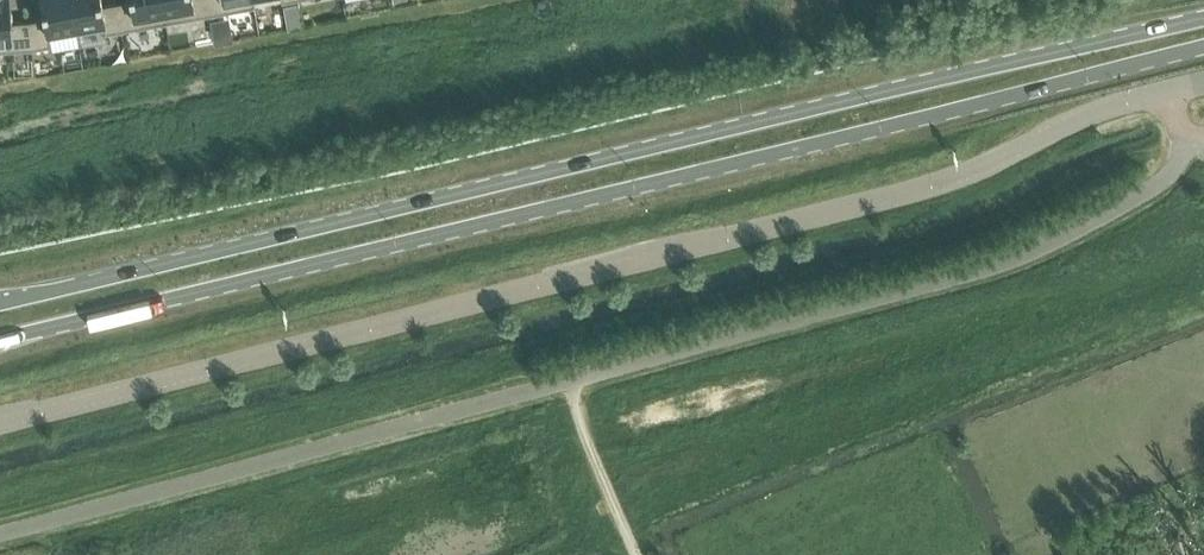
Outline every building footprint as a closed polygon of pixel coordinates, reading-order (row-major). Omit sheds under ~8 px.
[(32,47),(29,19),(13,21),(11,0),(0,0),(0,49),(32,47)] [(29,19),(32,47),(52,44),(50,36),(78,31),(72,0),(42,0),(45,17),(29,19)] [(78,31),(105,26),(106,31),(122,29),(117,1),(103,4),(102,0),(72,0),(78,31)] [(117,1),(122,29),(165,21),(162,0),(125,0),(117,1)] [(165,21),(210,13),(208,0),(162,0),(165,21)] [(210,13),(255,5),(254,0),(208,0),(210,13)]
